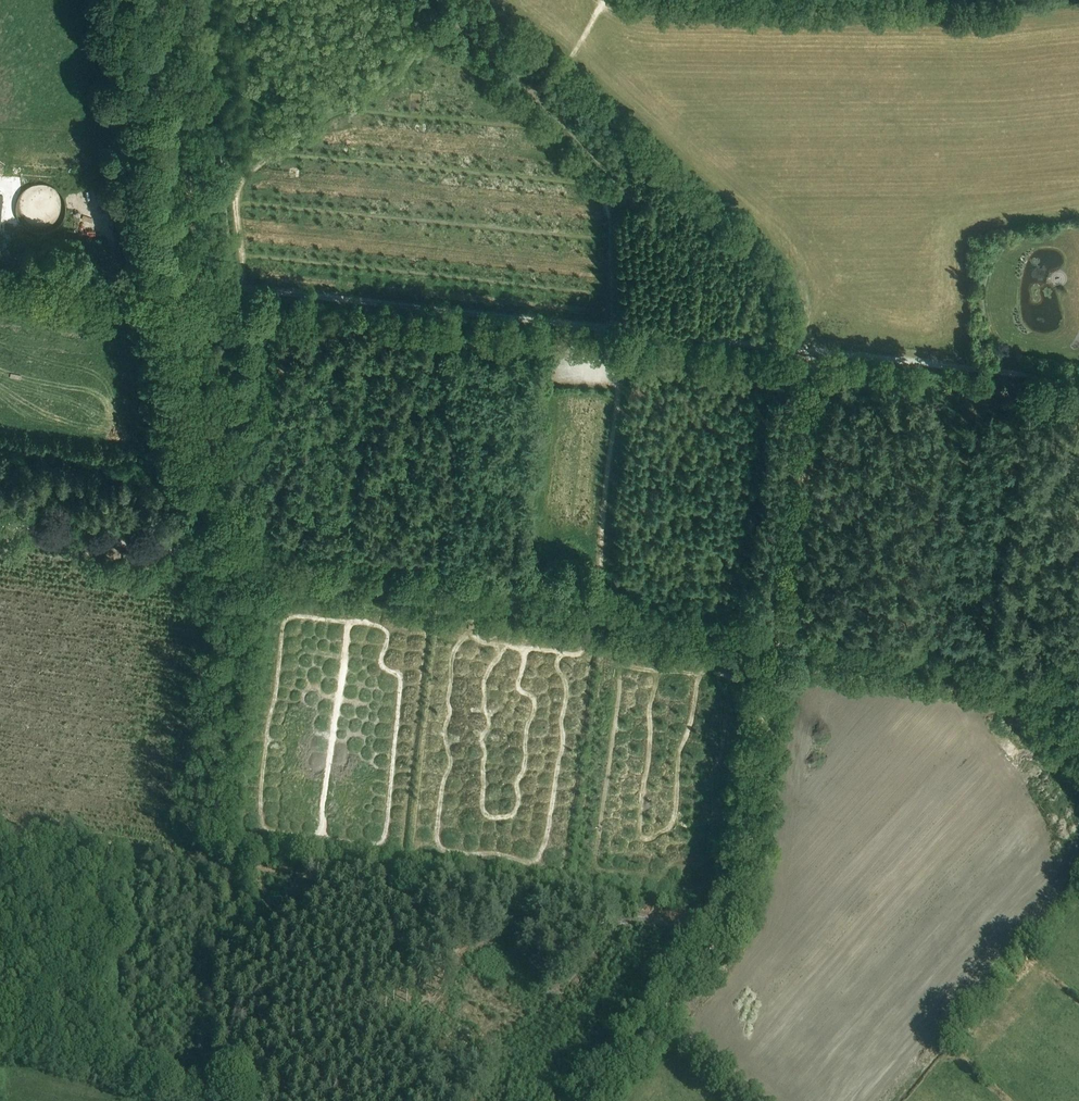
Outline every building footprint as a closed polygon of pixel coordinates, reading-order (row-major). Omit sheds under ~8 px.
[(304,116),(293,121),(297,131),(308,126),(304,116)]
